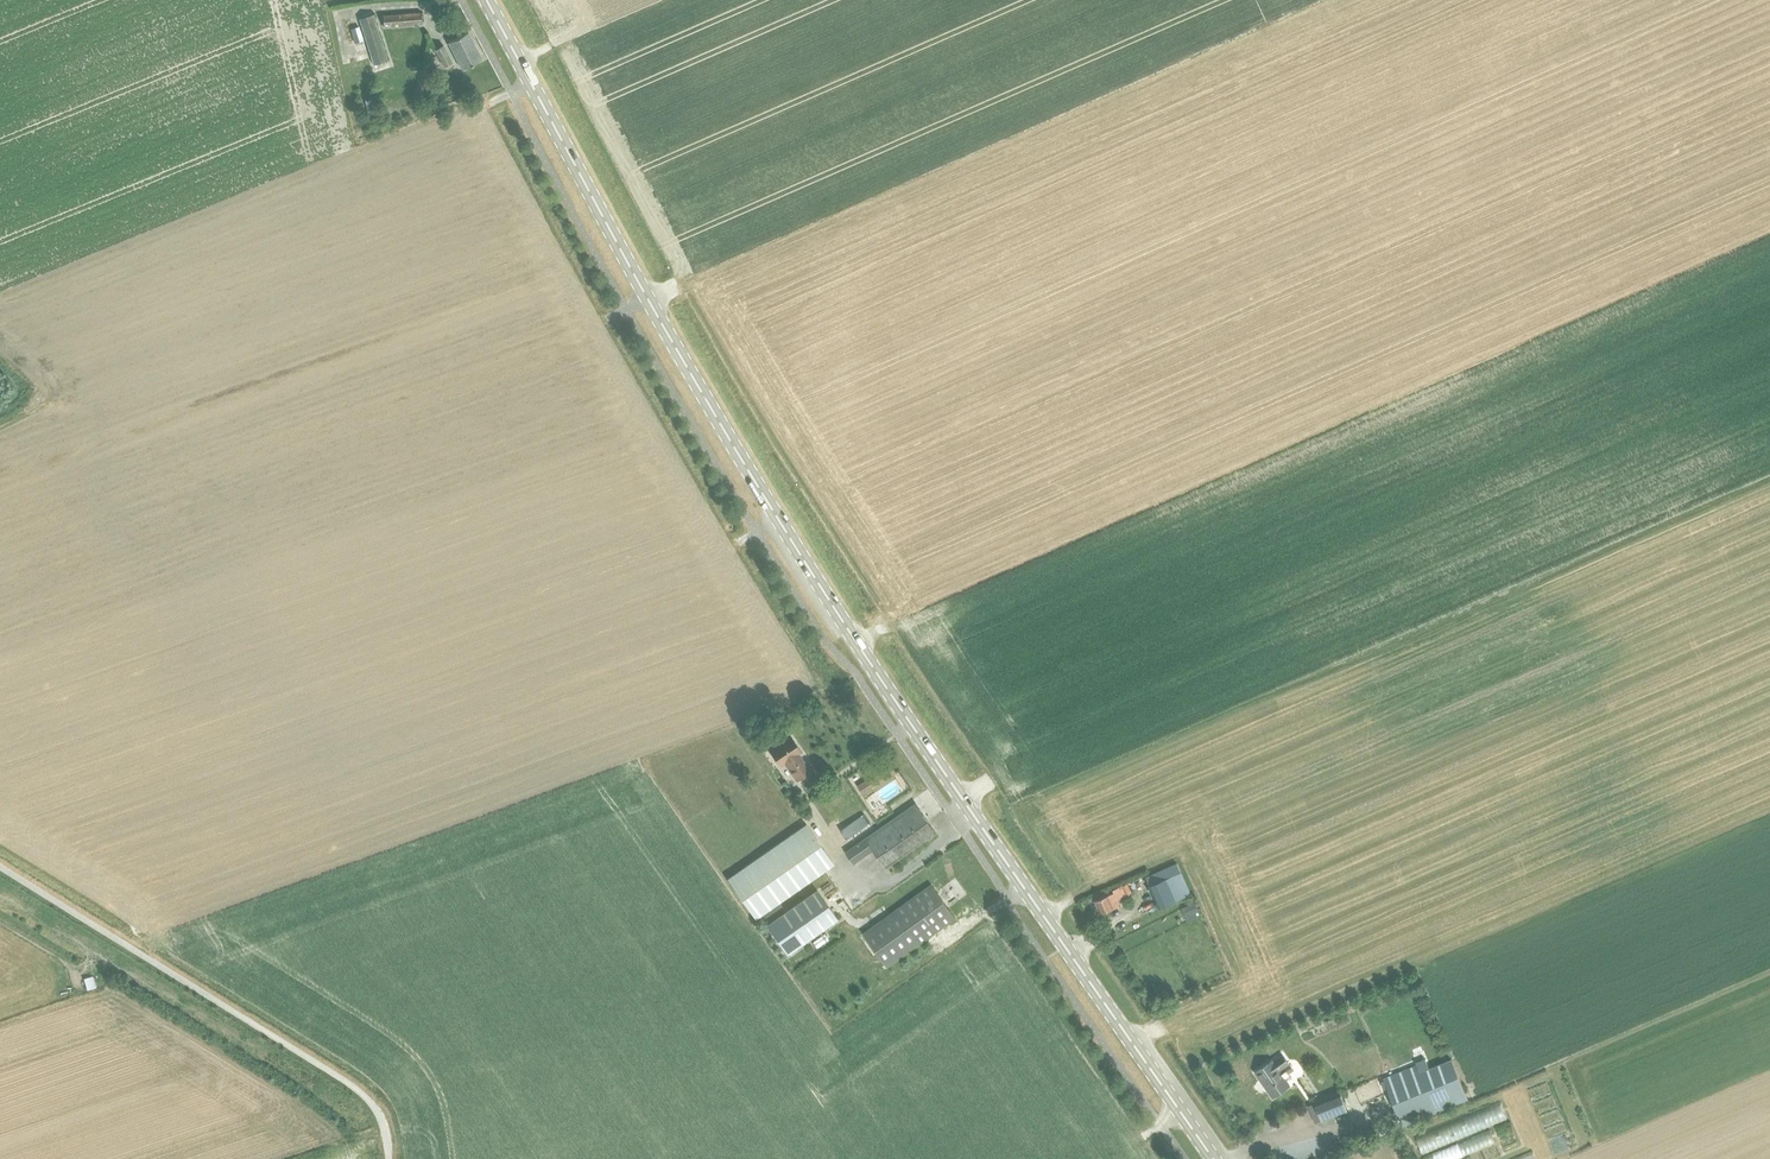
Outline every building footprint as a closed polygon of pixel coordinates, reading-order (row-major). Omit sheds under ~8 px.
[(382,27),(421,25),(420,14),(382,17),(382,27)] [(372,66),(387,61),(372,16),(358,21),(372,66)] [(358,26),(350,28),(355,42),(363,39),(358,26)] [(461,70),(481,60),(467,33),(447,44),(461,70)] [(443,69),(451,65),(442,47),(434,51),(443,69)] [(422,96),(427,69),(421,68),(416,95),(422,96)] [(803,751),(791,734),(770,748),(781,766),(785,763),(797,780),(812,770),(800,753),(803,751)] [(890,765),(866,781),(872,790),(896,774),(890,765)] [(885,868),(929,837),(936,833),(916,804),(846,853),(854,865),(873,852),(885,868)] [(864,813),(841,830),(847,838),(870,822),(864,813)] [(806,824),(786,837),(727,878),(755,918),(834,863),(806,824)] [(1190,894),(1177,863),(1146,877),(1159,907),(1190,894)] [(1130,892),(1126,883),(1112,890),(1113,893),(1095,901),(1101,914),(1119,906),(1116,898),(1130,892)] [(955,918),(931,884),(863,933),(888,967),(955,918)] [(817,889),(768,923),(788,953),(837,919),(817,889)] [(1194,902),(1188,905),(1193,914),(1198,911),(1194,902)] [(86,973),(88,986),(100,984),(97,971),(86,973)] [(1271,1061),(1255,1073),(1273,1098),(1289,1086),(1283,1078),(1289,1073),(1286,1070),(1291,1067),(1288,1064),(1282,1055),(1272,1062),(1271,1061)] [(1401,1125),(1467,1100),(1451,1059),(1419,1071),(1416,1064),(1382,1077),(1401,1125)] [(1321,1119),(1346,1108),(1339,1092),(1314,1103),(1321,1119)] [(1418,1133),(1428,1158),(1448,1158),(1498,1141),(1492,1125),(1510,1119),(1504,1102),(1418,1133)] [(1538,1150),(1514,1158),(1541,1158),(1538,1150)]
